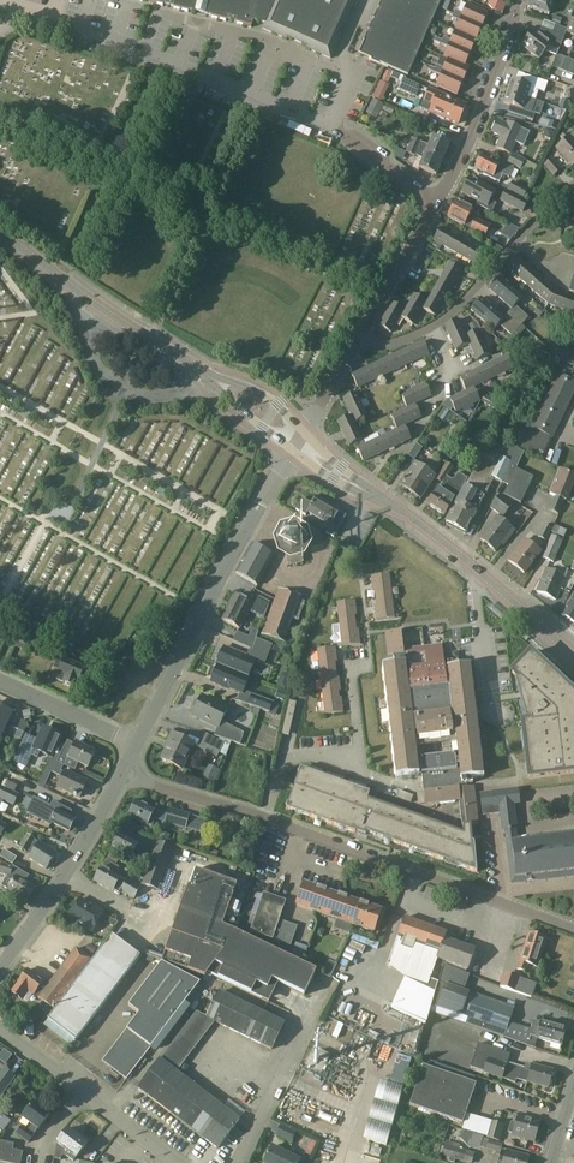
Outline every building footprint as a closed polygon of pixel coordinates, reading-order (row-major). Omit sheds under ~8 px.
[(148,4),(251,26),(252,21),(264,24),(262,28),(286,39),(287,38),(306,46),(306,48),(330,58),(341,34),(340,34),(345,23),(356,0),(149,0),(148,4)] [(359,54),(385,66),(418,0),(383,0),(359,54)] [(385,66),(408,76),(427,34),(427,32),(430,26),(441,0),(418,0),(385,66)] [(489,3),(488,5),(492,10),(502,14),(506,4),(498,1),(496,0),(496,1),(494,0),(491,0),(489,3)] [(528,8),(548,15),(554,0),(530,0),(528,8)] [(455,11),(455,12),(454,14),(482,27),(488,13),(467,4),(462,14),(455,11)] [(566,30),(566,32),(573,36),(573,12),(566,30)] [(482,27),(454,14),(452,18),(459,21),(455,30),(476,40),(482,27)] [(427,32),(427,34),(434,37),(437,30),(430,26),(427,32)] [(542,28),(537,34),(533,31),(522,46),(539,60),(544,53),(551,55),(556,58),(557,55),(559,52),(566,32),(566,30),(555,26),(552,32),(542,28)] [(455,30),(450,40),(443,37),(442,40),(470,53),(476,40),(455,30)] [(470,53),(442,40),(442,41),(440,44),(447,47),(443,57),(447,59),(464,67),(465,66),(470,53)] [(557,55),(556,58),(552,67),(564,72),(569,59),(557,55)] [(443,69),(436,65),(434,69),(433,73),(440,76),(442,72),(463,82),(469,68),(465,66),(464,67),(447,59),(443,69)] [(569,59),(564,72),(573,76),(573,62),(569,59)] [(385,71),(380,82),(388,85),(390,78),(392,74),(385,71)] [(440,76),(433,73),(429,83),(436,86),(457,95),(463,82),(442,72),(440,76)] [(415,97),(420,86),(404,79),(399,90),(415,97)] [(511,79),(507,91),(528,98),(531,89),(538,91),(544,93),(545,90),(547,84),(547,83),(532,79),(530,86),(515,81),(511,79)] [(378,81),(371,97),(382,102),(389,86),(388,85),(380,82),(378,81)] [(429,90),(425,98),(423,103),(432,107),(430,112),(457,124),(465,106),(429,90)] [(507,91),(503,103),(510,106),(524,110),(521,117),(533,121),(535,114),(532,113),(536,101),(528,98),(507,91)] [(382,103),(373,99),(364,116),(373,121),(382,103)] [(569,102),(562,99),(559,108),(566,111),(569,102)] [(506,125),(497,121),(492,132),(502,137),(497,148),(510,153),(516,142),(523,145),(529,132),(507,123),(506,125)] [(550,121),(547,128),(558,131),(560,125),(550,121)] [(546,129),(543,137),(550,140),(553,133),(546,129)] [(563,142),(556,148),(572,166),(573,165),(573,132),(570,136),(569,135),(569,136),(566,133),(559,138),(563,142)] [(419,142),(420,142),(412,138),(408,145),(443,160),(449,145),(432,138),(429,146),(419,142)] [(443,160),(408,145),(405,153),(413,156),(414,155),(423,159),(420,168),(436,175),(443,160)] [(520,170),(520,169),(525,161),(525,160),(512,153),(507,163),(520,170)] [(482,156),(476,168),(484,173),(483,175),(499,183),(500,181),(502,176),(509,179),(514,168),(500,162),(499,165),(482,156)] [(561,169),(552,158),(543,166),(553,177),(561,169)] [(532,165),(525,161),(520,169),(528,173),(532,165)] [(495,191),(480,184),(469,178),(461,193),(478,202),(476,205),(491,213),(496,204),(490,201),(495,191)] [(527,191),(513,183),(508,191),(523,199),(527,191)] [(505,192),(501,201),(522,212),(527,203),(525,202),(505,192)] [(473,222),(468,219),(473,210),(456,201),(447,218),(464,226),(470,229),(485,237),(490,226),(474,218),(473,222)] [(206,209),(193,204),(184,224),(197,230),(206,209)] [(456,254),(463,241),(440,228),(433,241),(456,254)] [(463,241),(456,254),(479,267),(486,255),(463,241)] [(527,285),(536,274),(516,257),(507,268),(527,285)] [(452,259),(450,263),(460,270),(463,265),(457,262),(453,259),(452,259)] [(449,263),(436,286),(448,293),(461,270),(460,270),(450,263),(449,263)] [(536,274),(527,285),(548,305),(556,292),(536,274)] [(508,313),(521,325),(528,318),(515,306),(523,297),(499,277),(489,289),(512,309),(508,313)] [(427,302),(426,301),(422,309),(434,316),(448,293),(436,286),(427,302)] [(548,305),(573,314),(573,299),(556,292),(548,305)] [(414,294),(405,310),(400,317),(412,325),(422,309),(426,301),(414,294)] [(521,325),(508,313),(504,318),(481,298),(470,310),(494,330),(499,325),(512,336),(521,325)] [(400,317),(405,310),(392,303),(378,326),(391,333),(400,317)] [(538,307),(533,312),(539,317),(544,312),(538,307)] [(560,316),(556,321),(564,328),(568,323),(560,316)] [(469,344),(465,336),(457,320),(444,326),(456,350),(469,344)] [(475,322),(469,325),(472,333),(478,330),(481,329),(478,323),(475,324),(475,322)] [(465,336),(469,344),(477,361),(490,355),(480,334),(478,330),(472,333),(465,336)] [(423,341),(399,353),(405,365),(429,354),(423,341)] [(556,373),(573,382),(573,347),(570,345),(556,373)] [(399,353),(375,364),(381,377),(405,365),(399,353)] [(483,367),(490,380),(514,368),(507,355),(483,367)] [(520,361),(517,365),(523,371),(526,366),(520,361)] [(381,377),(375,364),(351,375),(357,388),(381,377)] [(490,380),(483,367),(459,378),(466,392),(473,388),(490,380)] [(573,395),(573,382),(556,373),(530,428),(553,439),(573,395)] [(338,397),(347,381),(339,377),(330,392),(338,397)] [(407,408),(414,404),(431,396),(425,383),(421,386),(415,388),(400,395),(407,408)] [(473,388),(466,392),(449,399),(455,412),(480,401),(473,388)] [(351,415),(354,424),(367,417),(356,393),(343,399),(351,415)] [(501,403),(487,395),(482,403),(496,410),(501,403)] [(414,404),(407,408),(390,416),(397,429),(404,425),(421,418),(414,404)] [(354,424),(351,415),(337,422),(349,446),(362,440),(354,424)] [(404,425),(397,429),(381,437),(387,450),(411,439),(404,425)] [(543,459),(553,439),(530,428),(520,448),(543,459)] [(387,450),(381,437),(357,449),(363,462),(387,450)] [(473,471),(465,486),(445,523),(466,533),(477,512),(476,512),(493,479),(507,485),(516,469),(518,465),(524,452),(506,444),(504,449),(489,441),(485,449),(484,449),(472,471),(473,471)] [(445,449),(438,459),(445,464),(452,454),(451,453),(445,449)] [(418,454),(412,450),(408,456),(414,460),(418,454)] [(420,500),(436,477),(415,463),(399,486),(420,500)] [(451,469),(446,465),(435,480),(441,484),(451,469)] [(516,469),(507,485),(508,486),(503,496),(520,504),(533,477),(516,469)] [(550,494),(554,496),(565,500),(566,501),(573,482),(573,476),(560,470),(550,494)] [(433,496),(427,505),(443,516),(450,507),(449,506),(454,499),(457,501),(465,486),(464,485),(467,479),(458,473),(454,479),(451,480),(446,477),(438,489),(433,496)] [(316,496),(311,504),(302,499),(296,510),(305,516),(307,513),(325,524),(324,527),(328,529),(325,533),(333,538),(345,516),(339,512),(340,510),(316,496)] [(512,505),(501,496),(491,509),(502,518),(512,505)] [(513,500),(503,496),(502,497),(512,505),(513,500)] [(565,500),(554,496),(548,510),(553,513),(558,515),(565,500)] [(120,566),(149,511),(143,508),(134,525),(133,524),(113,563),(120,566)] [(515,531),(498,517),(497,517),(480,540),(495,551),(501,543),(505,539),(508,541),(515,531)] [(546,541),(550,533),(552,530),(543,525),(537,537),(546,541)] [(552,533),(551,536),(563,541),(563,539),(567,532),(554,526),(551,533),(552,533)] [(303,533),(294,527),(284,530),(279,539),(282,549),(286,552),(285,555),(288,566),(303,562),(300,552),(306,542),(303,533)] [(551,536),(548,542),(541,558),(553,563),(563,541),(551,536)] [(540,553),(524,540),(507,561),(524,574),(540,553)] [(253,544),(251,547),(235,574),(256,586),(273,556),(253,544)] [(563,568),(560,574),(544,567),(534,591),(556,600),(565,578),(568,570),(563,568)] [(376,598),(391,596),(389,574),(371,577),(372,584),(372,587),(375,587),(376,598)] [(284,642),(301,597),(278,589),(262,634),(284,642)] [(245,592),(242,599),(235,595),(223,620),(240,628),(248,611),(252,613),(253,610),(258,613),(264,601),(245,592)] [(391,596),(376,598),(377,610),(375,610),(375,614),(376,621),(394,618),(391,596)] [(573,624),(573,597),(561,616),(573,624)] [(339,625),(355,623),(353,612),(356,611),(355,608),(354,601),(337,603),(339,625)] [(356,634),(355,623),(339,625),(342,647),(360,645),(359,638),(358,634),(356,634)] [(252,629),(248,637),(255,640),(258,631),(252,629)] [(393,655),(394,664),(382,665),(388,708),(390,732),(396,777),(418,774),(412,720),(415,719),(417,739),(452,735),(452,729),(454,729),(457,753),(419,757),(425,804),(459,800),(462,826),(463,826),(471,825),(478,824),(473,787),(462,788),(461,784),(472,783),(471,778),(483,777),(469,665),(444,668),(442,645),(403,649),(401,631),(385,633),(388,655),(393,655)] [(19,633),(15,643),(37,652),(52,658),(55,649),(19,633)] [(241,634),(237,643),(252,650),(256,640),(255,640),(248,637),(241,634)] [(224,648),(222,652),(220,651),(216,660),(218,661),(216,665),(217,666),(248,677),(255,661),(264,665),(270,650),(270,648),(271,646),(256,639),(256,640),(252,650),(249,658),(224,648)] [(270,648),(270,650),(279,654),(281,650),(271,646),(270,648)] [(320,671),(335,669),(334,658),(336,658),(335,652),(335,647),(317,649),(320,671)] [(573,772),(573,695),(563,684),(560,687),(554,682),(557,679),(556,678),(554,681),(548,676),(551,673),(543,666),(540,669),(535,664),(538,661),(530,653),(512,673),(515,676),(514,676),(527,722),(522,723),(523,733),(527,732),(528,740),(524,740),(524,741),(528,741),(529,748),(525,749),(529,777),(573,772)] [(83,668),(63,659),(61,663),(55,661),(52,669),(57,671),(55,677),(56,680),(73,688),(76,681),(77,681),(83,668)] [(217,666),(216,670),(214,669),(210,678),(212,678),(211,683),(228,690),(228,688),(242,694),(249,678),(248,677),(217,666)] [(336,681),(335,669),(320,671),(322,693),(340,691),(339,680),(336,681)] [(278,690),(275,698),(284,701),(286,693),(278,690)] [(340,691),(322,693),(325,715),(343,713),(342,706),(341,702),(339,702),(338,692),(340,691)] [(193,710),(190,716),(217,729),(214,737),(240,745),(244,733),(222,722),(229,709),(201,694),(198,701),(197,701),(195,702),(194,704),(193,705),(192,707),(193,709),(193,710)] [(273,703),(252,695),(248,705),(269,713),(273,703)] [(289,701),(284,723),(291,725),(292,722),(296,703),(297,702),(289,701)] [(6,724),(11,713),(0,708),(0,722),(6,724)] [(26,735),(16,754),(29,761),(31,756),(37,758),(40,753),(50,757),(49,759),(50,759),(57,762),(64,747),(57,743),(60,736),(43,728),(37,740),(26,735)] [(24,732),(18,729),(15,736),(22,739),(25,732),(24,732)] [(172,734),(168,743),(170,744),(162,759),(181,769),(193,745),(172,734)] [(216,757),(223,743),(205,735),(199,749),(216,757)] [(67,740),(64,747),(57,762),(63,765),(77,772),(80,764),(87,767),(94,752),(74,743),(74,744),(70,742),(71,742),(67,740)] [(57,762),(50,759),(40,780),(46,783),(51,772),(62,777),(57,788),(79,798),(86,783),(60,771),(63,765),(57,762)] [(471,825),(463,826),(463,833),(368,799),(370,792),(337,781),(336,783),(331,781),(332,779),(316,773),(315,776),(310,774),(311,771),(301,767),(294,785),(295,786),(293,790),(286,808),(296,811),(297,809),(302,811),(302,813),(317,819),(318,816),(324,818),(323,821),(340,827),(341,825),(346,826),(345,829),(355,833),(356,831),(366,835),(367,833),(376,836),(377,832),(384,835),(383,839),(384,839),(385,835),(392,838),(391,841),(410,848),(411,844),(418,847),(417,851),(419,847),(426,850),(425,853),(443,860),(445,856),(452,859),(451,863),(453,859),(460,862),(459,866),(477,872),(474,842),(473,842),(471,825)] [(11,791),(14,785),(4,780),(1,786),(11,791)] [(1,786),(0,789),(0,799),(3,800),(14,806),(14,805),(19,795),(11,791),(1,786)] [(518,838),(513,805),(520,804),(518,789),(491,792),(479,793),(481,808),(482,816),(499,814),(501,832),(505,832),(506,840),(512,884),(573,877),(573,832),(518,838)] [(406,794),(403,801),(410,803),(413,796),(406,794)] [(33,798),(26,813),(50,826),(52,824),(69,833),(76,820),(69,817),(72,812),(52,802),(50,807),(33,798)] [(135,801),(128,817),(147,826),(148,826),(152,828),(156,819),(166,822),(165,824),(185,830),(185,829),(189,830),(193,818),(189,817),(189,816),(169,810),(168,815),(159,813),(159,812),(155,810),(135,801)] [(120,834),(112,848),(131,857),(134,850),(137,852),(141,845),(138,844),(138,843),(120,834)] [(30,855),(28,859),(46,871),(57,854),(39,842),(38,843),(30,855)] [(171,849),(157,844),(143,886),(157,891),(171,849)] [(12,865),(17,858),(4,850),(0,856),(0,857),(12,865)] [(126,881),(120,877),(121,877),(114,873),(118,867),(106,860),(103,867),(102,867),(94,881),(112,891),(112,892),(119,896),(120,893),(126,897),(127,895),(134,899),(140,887),(127,880),(126,881)] [(0,868),(0,873),(8,876),(8,877),(10,877),(13,867),(12,867),(12,868),(1,864),(0,868)] [(188,886),(179,911),(222,926),(236,885),(195,871),(190,887),(188,886)] [(16,876),(6,891),(25,903),(35,887),(16,876)] [(296,905),(353,925),(373,933),(382,910),(304,882),(296,905)] [(272,940),(279,920),(286,901),(263,893),(249,932),(272,940)] [(79,898),(67,920),(92,934),(104,912),(79,898)] [(179,911),(171,934),(223,952),(208,974),(262,1000),(267,989),(272,980),(304,996),(316,971),(222,926),(179,911)] [(111,918),(109,921),(110,925),(114,928),(118,922),(111,918)] [(395,944),(388,964),(430,979),(435,965),(442,967),(443,967),(447,962),(467,970),(474,951),(453,943),(444,940),(446,934),(447,933),(404,918),(395,944)] [(279,920),(272,940),(290,946),(297,926),(279,920)] [(317,927),(315,935),(322,937),(325,930),(317,927)] [(521,955),(519,961),(520,961),(517,969),(523,971),(522,973),(524,974),(525,972),(528,964),(537,967),(547,939),(528,932),(521,955)] [(91,960),(55,1012),(49,1021),(76,1040),(137,952),(110,934),(91,960)] [(165,952),(162,962),(188,971),(205,977),(208,974),(223,952),(171,934),(165,952)] [(302,962),(307,947),(295,943),(290,958),(302,962)] [(48,985),(38,998),(55,1012),(91,960),(75,948),(50,982),(48,985)] [(338,963),(331,960),(324,974),(332,978),(338,963)] [(200,984),(161,964),(128,1007),(139,1015),(102,1063),(126,1081),(200,984)] [(443,967),(438,984),(445,986),(461,991),(463,992),(469,976),(444,966),(443,967)] [(18,983),(11,992),(21,999),(27,990),(38,998),(48,985),(50,982),(46,979),(44,982),(28,970),(18,983)] [(504,973),(499,987),(514,992),(518,978),(504,973)] [(404,979),(391,1008),(426,1024),(430,1012),(431,1006),(435,993),(404,979)] [(530,982),(526,996),(531,998),(536,984),(530,982)] [(435,993),(431,1006),(437,1008),(438,1007),(444,987),(445,986),(438,984),(435,993)] [(444,987),(438,1007),(461,1015),(462,1014),(469,994),(463,992),(461,991),(445,986),(444,987)] [(219,992),(213,1005),(223,1010),(217,1023),(272,1050),(285,1025),(219,992)] [(469,994),(462,1014),(506,1029),(513,1009),(469,994)] [(280,1009),(289,1012),(294,1000),(285,996),(280,1009)] [(196,1012),(178,1035),(195,1048),(215,1022),(217,1023),(223,1010),(213,1005),(207,1017),(196,1012)] [(431,1006),(430,1012),(466,1024),(468,1016),(462,1014),(461,1015),(438,1007),(437,1008),(431,1006)] [(468,1016),(466,1024),(504,1037),(506,1030),(506,1029),(468,1016)] [(526,1045),(526,1046),(534,1048),(537,1040),(561,1047),(566,1030),(542,1023),(533,1020),(530,1029),(530,1031),(526,1045)] [(178,1035),(160,1059),(177,1072),(195,1048),(178,1035)] [(445,1035),(428,1039),(429,1045),(446,1042),(445,1035)] [(478,1044),(470,1068),(501,1079),(508,1081),(513,1065),(507,1063),(509,1055),(478,1044)] [(0,1056),(0,1060),(5,1064),(11,1056),(4,1050),(0,1056)] [(319,1050),(316,1057),(326,1062),(330,1055),(319,1050)] [(177,1072),(160,1059),(137,1089),(185,1126),(208,1096),(177,1072)] [(325,1073),(329,1063),(319,1059),(315,1069),(325,1073)] [(395,1066),(392,1079),(406,1082),(409,1070),(395,1066)] [(475,1084),(422,1066),(409,1105),(462,1123),(475,1084)] [(530,1074),(528,1082),(548,1087),(552,1071),(532,1066),(530,1074)] [(0,1074),(0,1097),(10,1084),(14,1078),(4,1070),(0,1074)] [(552,1099),(553,1088),(529,1087),(528,1098),(552,1099)] [(380,1090),(365,1149),(389,1155),(404,1096),(380,1090)] [(239,1120),(208,1096),(185,1126),(216,1150),(239,1120)] [(31,1122),(26,1129),(22,1126),(16,1134),(28,1143),(49,1116),(32,1104),(23,1116),(31,1122)] [(511,1123),(508,1132),(513,1134),(513,1135),(534,1142),(540,1122),(519,1115),(516,1124),(511,1123)] [(491,1121),(489,1127),(486,1138),(499,1142),(504,1125),(491,1121)] [(2,1140),(10,1128),(0,1122),(0,1138),(2,1140)] [(280,1125),(275,1135),(274,1136),(290,1144),(293,1139),(296,1133),(280,1125)] [(67,1130),(57,1144),(55,1158),(62,1159),(63,1156),(67,1156),(74,1161),(87,1144),(67,1130)] [(306,1138),(300,1149),(306,1151),(311,1141),(306,1138)] [(483,1138),(480,1147),(486,1149),(488,1140),(483,1138)] [(488,1140),(486,1149),(500,1153),(503,1144),(488,1140)] [(0,1141),(0,1162),(4,1162),(20,1162),(23,1152),(12,1150),(14,1144),(0,1141)] [(443,1147),(441,1156),(449,1158),(448,1161),(454,1162),(455,1160),(465,1162),(472,1162),(474,1153),(461,1149),(462,1148),(459,1148),(460,1145),(445,1141),(443,1147)] [(285,1154),(271,1147),(263,1162),(281,1162),(285,1154)] [(506,1149),(502,1162),(527,1162),(529,1155),(506,1149)] [(281,1162),(299,1162),(300,1161),(285,1154),(281,1162)]
